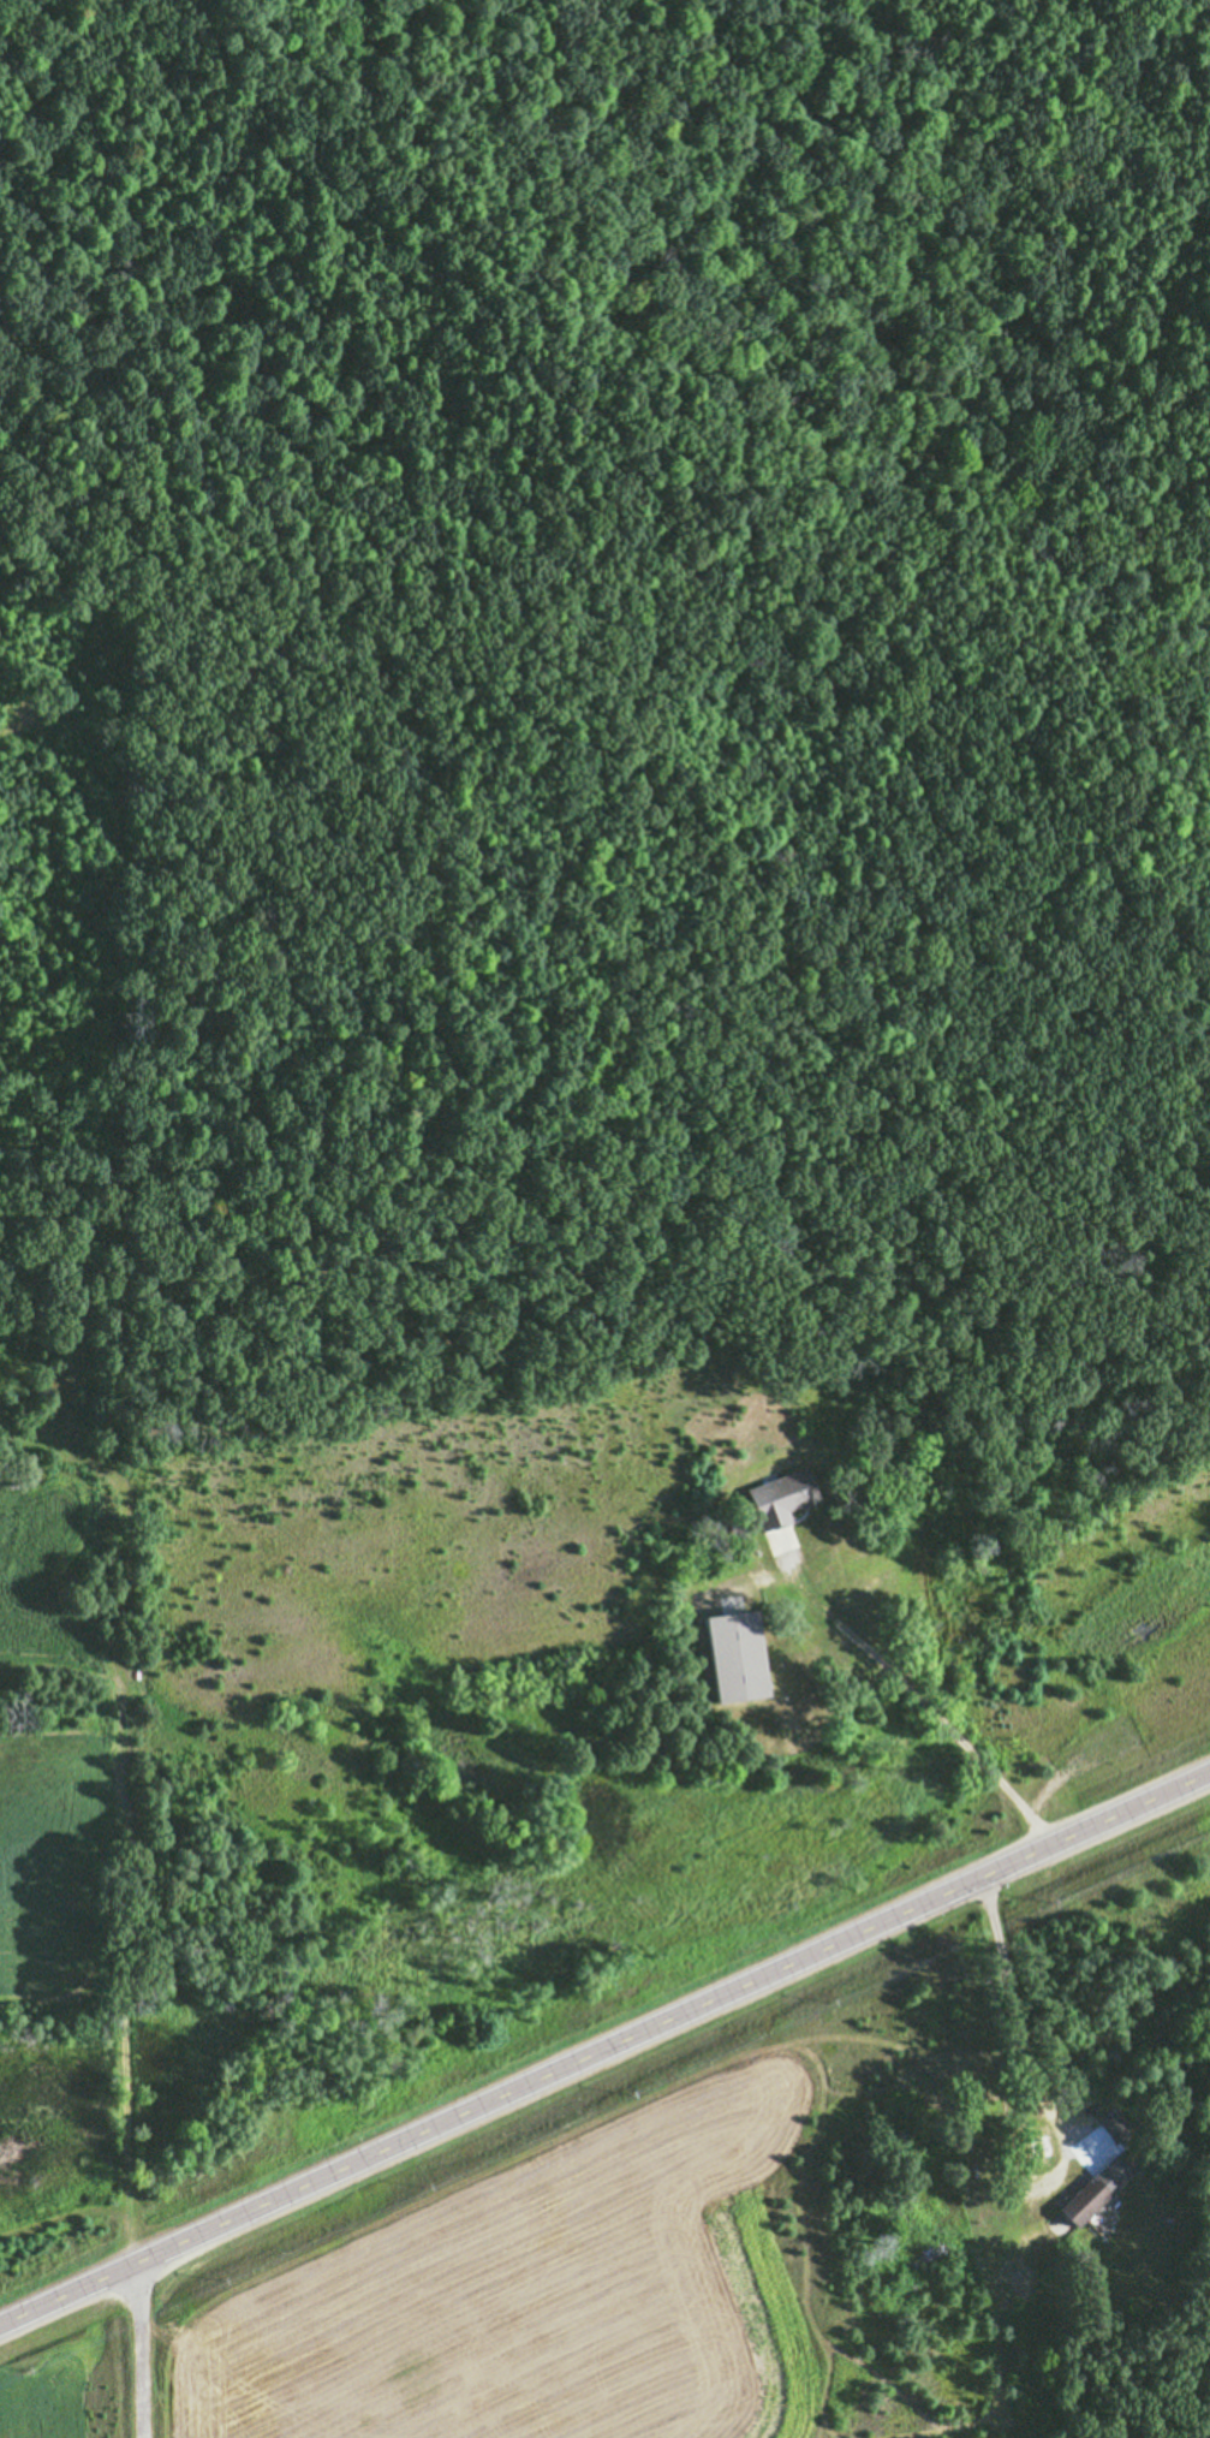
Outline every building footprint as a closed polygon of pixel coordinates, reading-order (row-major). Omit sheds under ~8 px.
[(1068,2130),(1085,2130),(1085,2111),(1075,2112),(1075,2103),(1068,2103),(1068,2130)] [(1048,2134),(1029,2134),(1029,2155),(1048,2155),(1048,2134)] [(1058,2207),(1077,2226),(1111,2192),(1092,2173),(1058,2207)]
